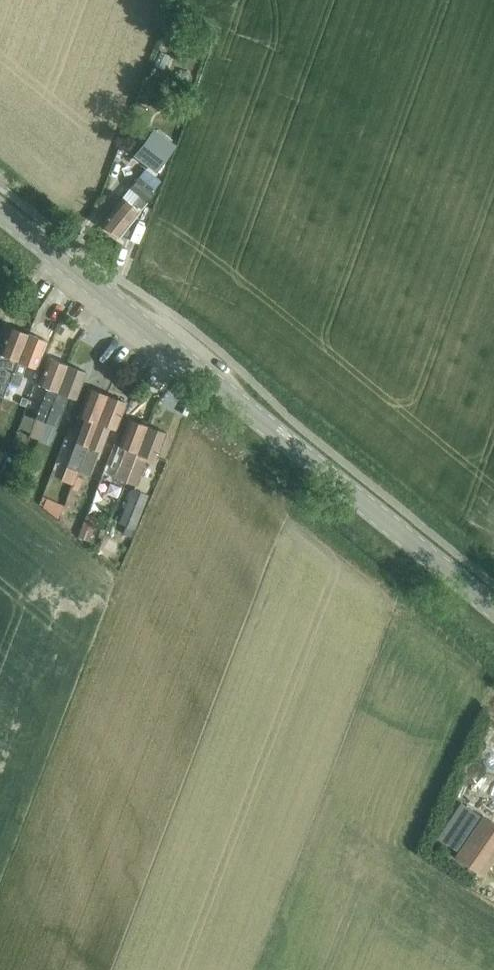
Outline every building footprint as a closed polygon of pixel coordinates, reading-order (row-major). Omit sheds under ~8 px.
[(154,130),(134,157),(156,173),(176,147),(154,130)] [(150,189),(158,179),(145,169),(144,168),(128,187),(121,197),(100,222),(119,237),(154,192),(150,189)] [(12,327),(1,354),(2,355),(0,360),(0,396),(4,397),(10,382),(28,334),(12,327)] [(11,402),(26,363),(34,366),(45,340),(28,334),(10,382),(4,397),(4,398),(11,402)] [(37,418),(30,436),(39,440),(68,365),(51,358),(40,385),(49,388),(37,418)] [(68,365),(39,440),(47,443),(66,395),(74,398),(84,371),(68,365)] [(76,443),(67,467),(79,471),(108,396),(91,389),(81,415),(87,417),(79,440),(78,443),(76,443)] [(108,396),(79,471),(90,475),(108,427),(115,429),(125,402),(108,396)] [(149,423),(147,423),(130,417),(120,445),(127,448),(116,477),(126,481),(149,423)] [(126,481),(136,485),(147,455),(156,458),(167,430),(149,423),(126,481)] [(96,490),(105,494),(115,468),(106,465),(96,490)] [(20,488),(31,492),(36,478),(26,474),(20,488)] [(72,488),(78,490),(83,478),(77,475),(72,488)] [(121,522),(135,527),(147,494),(133,489),(121,522)] [(99,494),(94,507),(106,511),(110,498),(99,494)] [(64,505),(46,497),(43,507),(58,519),(64,505)] [(82,532),(97,539),(107,518),(93,510),(82,532)] [(485,875),(493,861),(493,823),(486,817),(458,857),(485,875)]
